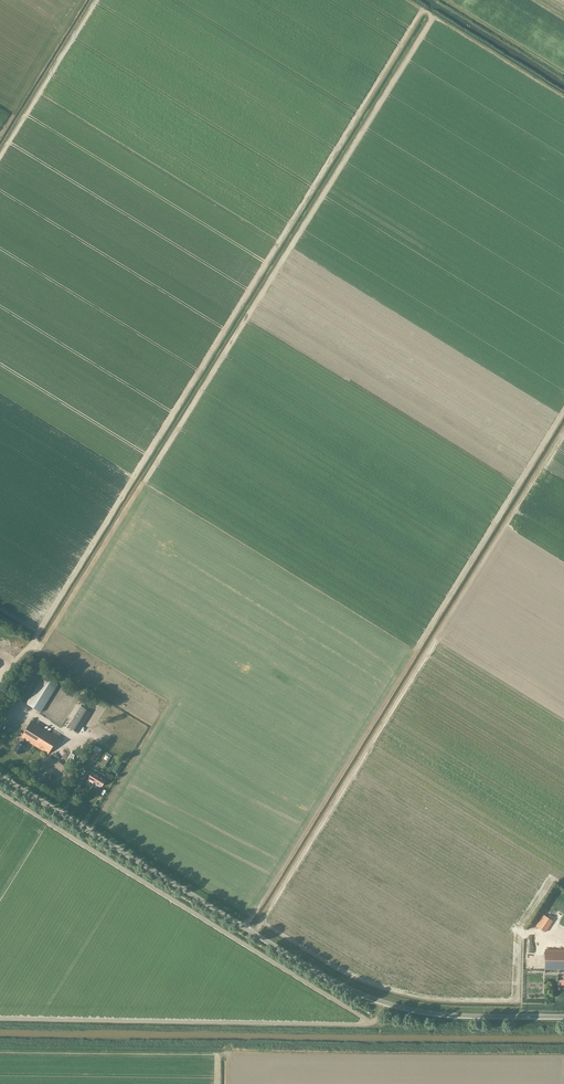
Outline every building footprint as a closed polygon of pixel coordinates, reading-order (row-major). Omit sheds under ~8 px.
[(41,712),(58,684),(43,675),(26,703),(41,712)] [(81,706),(68,727),(78,733),(91,712),(81,706)] [(48,754),(58,737),(31,720),(21,737),(22,738),(19,743),(18,742),(13,751),(19,754),(21,752),(25,746),(24,745),(27,740),(48,754)] [(101,754),(96,751),(95,751),(90,759),(95,763),(101,754)] [(95,782),(101,773),(94,768),(91,772),(88,778),(95,782)] [(107,773),(105,776),(101,773),(95,782),(102,787),(106,781),(109,783),(113,777),(107,773)] [(545,932),(552,921),(543,915),(536,926),(545,932)] [(545,950),(544,969),(563,969),(563,950),(545,950)]
